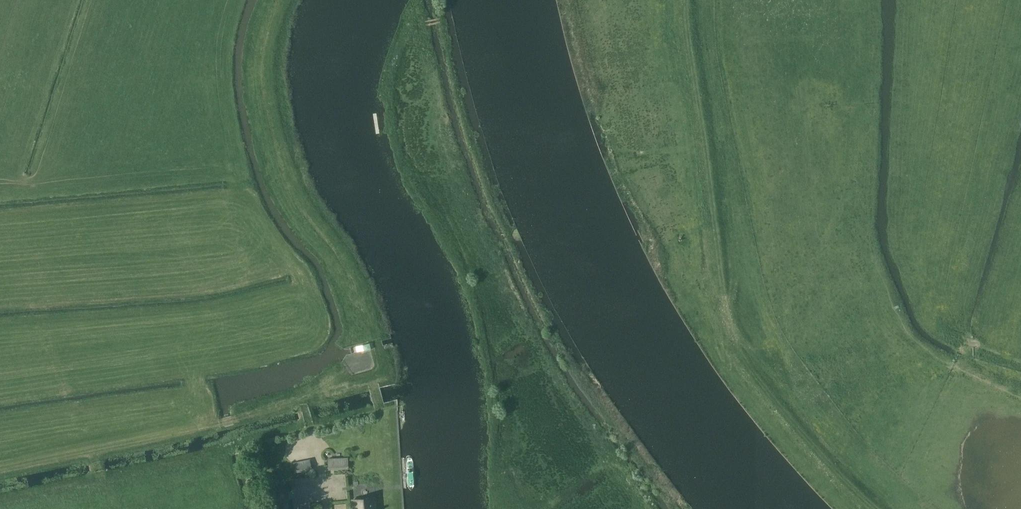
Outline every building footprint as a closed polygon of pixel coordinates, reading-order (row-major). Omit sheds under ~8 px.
[(348,458),(327,459),(328,467),(348,466),(348,458)] [(295,471),(311,468),(309,459),(294,462),(295,471)] [(372,498),(353,500),(354,508),(374,508),(372,498)]
